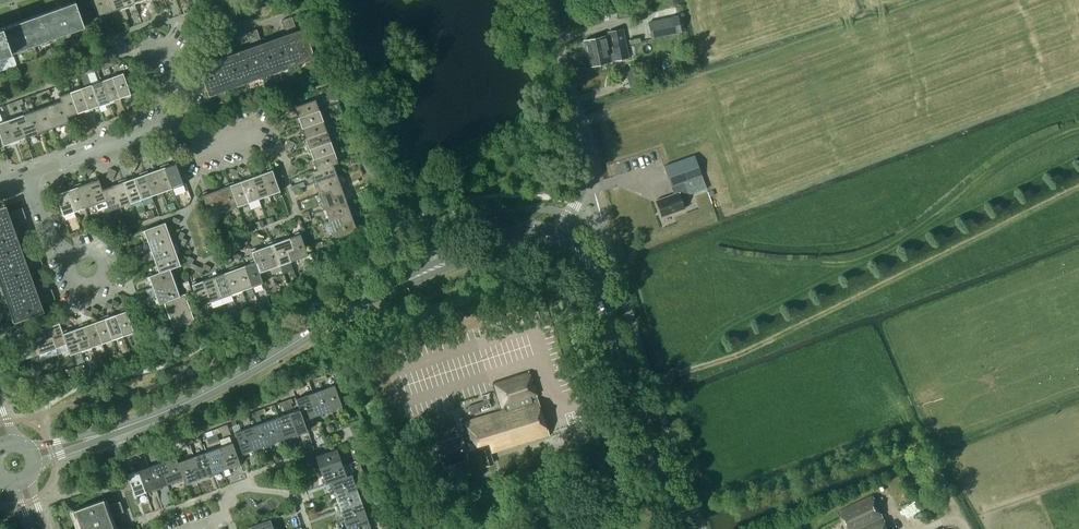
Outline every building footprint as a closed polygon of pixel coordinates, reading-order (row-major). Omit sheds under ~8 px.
[(75,1),(0,28),(0,55),(84,25),(75,0),(75,1)] [(102,15),(107,13),(103,3),(110,1),(110,0),(91,0),(97,17),(98,19),(102,17),(102,15)] [(121,10),(124,9),(121,0),(110,0),(110,1),(103,3),(107,13),(120,9),(121,10)] [(129,6),(135,3),(133,0),(121,0),(124,9),(129,7),(129,6)] [(678,32),(679,33),(681,33),(678,15),(650,21),(653,38),(678,32)] [(287,34),(275,38),(286,67),(315,57),(304,27),(297,30),(292,16),(282,20),(287,34)] [(251,46),(234,52),(245,82),(286,67),(275,38),(262,42),(257,29),(246,32),(251,46)] [(584,40),(587,52),(626,44),(623,32),(608,36),(609,38),(607,39),(606,35),(584,40)] [(590,65),(629,57),(626,44),(587,52),(590,65)] [(209,95),(245,82),(234,52),(216,59),(211,45),(200,49),(205,63),(198,65),(209,95)] [(649,78),(660,75),(657,64),(646,67),(649,78)] [(123,72),(113,76),(121,98),(126,96),(127,98),(131,96),(130,94),(131,94),(123,72)] [(114,100),(121,98),(113,76),(102,80),(110,104),(114,102),(114,100)] [(102,80),(91,84),(99,105),(105,103),(106,105),(110,104),(102,80)] [(91,84),(81,87),(89,111),(93,110),(93,108),(99,105),(91,84)] [(81,87),(71,91),(79,113),(84,111),(85,113),(89,111),(81,87)] [(60,95),(62,100),(68,118),(72,117),(72,115),(79,113),(71,91),(60,95)] [(296,111),(299,118),(320,110),(316,99),(295,107),(293,108),(294,112),(296,111)] [(62,100),(50,104),(54,115),(49,117),(53,128),(65,124),(65,126),(70,124),(69,122),(70,122),(68,118),(62,100)] [(50,104),(34,110),(43,134),(47,132),(46,130),(53,128),(49,117),(54,115),(50,104)] [(34,110),(24,114),(28,124),(22,127),(26,137),(38,133),(38,135),(43,134),(34,110)] [(300,129),(324,121),(320,110),(299,118),(301,124),(299,124),(300,129)] [(24,114),(8,119),(16,143),(20,142),(19,140),(26,137),(22,127),(28,124),(24,114)] [(16,143),(8,119),(0,122),(0,134),(4,145),(11,143),(11,145),(16,143)] [(304,133),(306,139),(328,131),(324,121),(300,129),(302,133),(304,133)] [(306,146),(308,150),(332,142),(328,131),(306,139),(309,145),(306,146)] [(311,153),(313,160),(335,152),(332,142),(308,150),(309,154),(311,153)] [(314,167),(315,171),(335,164),(339,163),(335,152),(313,160),(316,166),(314,167)] [(695,155),(664,166),(674,194),(656,200),(662,216),(684,208),(681,198),(690,194),(686,182),(702,176),(695,155)] [(169,163),(164,164),(173,188),(184,184),(176,162),(170,164),(169,163)] [(162,192),(173,188),(164,164),(160,166),(161,168),(155,170),(162,192)] [(312,179),(314,184),(338,175),(335,164),(315,171),(312,172),(314,178),(312,179)] [(267,171),(261,173),(269,195),(280,191),(272,169),(272,170),(271,168),(267,170),(267,171)] [(152,195),(162,192),(155,170),(149,172),(148,170),(143,172),(152,195)] [(133,178),(141,199),(152,195),(143,172),(139,173),(140,175),(133,178)] [(259,199),(269,195),(261,173),(255,176),(255,174),(250,176),(259,199)] [(318,187),(320,193),(331,189),(334,195),(344,191),(338,175),(314,184),(316,188),(318,187)] [(87,182),(95,204),(106,200),(102,187),(99,178),(98,178),(97,176),(94,178),(94,180),(87,182)] [(249,203),(259,199),(250,176),(247,177),(247,179),(241,181),(249,203)] [(122,180),(130,203),(141,199),(133,178),(128,180),(127,178),(122,180)] [(113,185),(121,207),(130,203),(122,180),(119,181),(119,183),(113,185)] [(239,206),(249,203),(241,181),(235,183),(234,181),(230,183),(239,206)] [(77,184),(85,207),(95,204),(87,182),(82,184),(81,182),(77,184)] [(218,202),(222,212),(239,206),(230,183),(226,185),(226,186),(220,189),(224,200),(218,202)] [(67,190),(74,211),(85,207),(77,184),(72,186),(73,187),(67,190)] [(110,211),(121,207),(113,185),(107,187),(106,185),(102,187),(106,200),(110,211)] [(203,195),(211,216),(222,212),(218,202),(224,200),(220,189),(208,193),(207,191),(203,193),(204,195),(203,195)] [(322,206),(324,210),(348,202),(344,191),(334,195),(331,189),(320,193),(324,205),(322,206)] [(56,194),(63,215),(74,211),(67,190),(61,192),(60,190),(56,191),(57,193),(56,194)] [(174,202),(168,204),(170,211),(176,208),(174,202)] [(327,214),(329,220),(341,216),(343,223),(354,219),(348,202),(324,210),(325,215),(327,214)] [(19,241),(13,223),(26,218),(23,207),(9,212),(6,205),(0,208),(0,247),(19,241)] [(152,209),(147,211),(150,218),(155,216),(152,209)] [(358,229),(354,219),(343,223),(341,216),(329,220),(334,233),(332,234),(333,238),(336,237),(358,229)] [(145,234),(147,241),(169,233),(166,222),(143,230),(144,231),(142,231),(143,235),(145,234)] [(295,235),(289,237),(293,248),(287,250),(291,262),(308,256),(300,233),(300,234),(299,232),(295,233),(295,235)] [(149,252),(173,244),(169,233),(147,241),(149,247),(148,247),(149,252)] [(188,240),(183,237),(182,240),(180,244),(184,247),(188,240)] [(281,266),(291,262),(287,250),(293,248),(289,237),(277,242),(276,240),(272,242),(281,266)] [(2,287),(32,276),(29,269),(43,264),(39,253),(25,258),(19,241),(0,247),(0,280),(2,287)] [(153,255),(155,262),(177,254),(181,253),(177,242),(173,244),(149,252),(151,256),(153,255)] [(268,245),(263,247),(270,270),(281,266),(272,242),(267,243),(268,245)] [(251,251),(255,259),(260,274),(260,273),(270,270),(263,247),(256,250),(255,248),(252,249),(252,251),(251,251)] [(236,253),(233,258),(240,261),(243,256),(236,253)] [(171,268),(171,269),(181,265),(177,254),(155,262),(157,268),(156,268),(157,273),(171,268)] [(251,263),(245,265),(253,287),(264,283),(260,273),(260,274),(255,259),(250,261),(251,263)] [(242,291),(253,287),(245,265),(239,267),(238,265),(234,267),(242,291)] [(230,271),(224,273),(231,295),(242,291),(234,267),(229,269),(230,271)] [(150,281),(152,287),(163,283),(165,289),(177,285),(171,269),(171,268),(157,273),(148,276),(149,277),(147,277),(149,281),(150,281)] [(217,273),(213,274),(221,298),(231,295),(224,273),(218,275),(217,273)] [(209,278),(203,280),(210,302),(221,298),(213,274),(209,276),(209,278)] [(38,294),(32,276),(2,287),(15,322),(44,311),(42,304),(55,299),(52,289),(38,294)] [(200,306),(210,302),(203,280),(197,282),(196,281),(192,282),(193,284),(192,284),(200,306)] [(181,296),(177,285),(165,289),(163,283),(152,287),(157,299),(155,300),(157,304),(159,303),(159,304),(162,303),(181,296)] [(166,306),(170,319),(181,315),(179,308),(190,305),(186,294),(181,296),(162,303),(164,307),(166,306)] [(196,322),(190,305),(179,308),(181,315),(170,319),(172,325),(170,326),(172,330),(174,329),(174,330),(196,322)] [(122,312),(115,314),(123,336),(134,332),(127,310),(126,311),(125,309),(121,310),(122,312)] [(114,340),(123,336),(115,314),(110,316),(109,314),(105,316),(114,340)] [(103,344),(114,340),(105,316),(101,317),(102,319),(95,322),(103,344)] [(52,337),(56,348),(67,345),(62,332),(63,331),(59,323),(58,321),(54,322),(55,324),(42,329),(46,340),(52,337)] [(84,324),(93,347),(103,344),(95,322),(89,324),(88,322),(84,324)] [(74,330),(82,351),(93,347),(84,324),(80,325),(80,327),(74,330)] [(39,354),(56,348),(52,337),(46,340),(42,329),(37,331),(36,329),(32,331),(32,333),(31,333),(34,339),(27,342),(32,357),(39,354)] [(62,332),(67,345),(70,355),(82,351),(74,330),(68,332),(67,330),(63,331),(62,332)] [(20,344),(27,342),(23,333),(16,335),(20,344)] [(106,353),(97,356),(100,364),(108,361),(106,353)] [(74,367),(64,370),(65,376),(76,373),(74,367)] [(461,440),(460,436),(436,443),(443,465),(481,453),(485,465),(493,462),(490,453),(549,435),(529,371),(492,382),(501,409),(463,420),(468,438),(461,440)] [(335,408),(342,405),(334,384),(323,388),(332,411),(336,410),(335,408)] [(323,388),(313,392),(317,403),(310,405),(314,415),(327,411),(328,413),(332,411),(323,388)] [(296,398),(299,408),(300,408),(304,419),(314,415),(310,405),(317,403),(313,392),(296,398)] [(468,406),(471,414),(479,411),(478,407),(490,403),(489,399),(468,406)] [(308,430),(304,419),(300,408),(299,408),(289,412),(298,436),(302,434),(301,433),(308,430)] [(289,412),(278,416),(282,427),(276,429),(280,440),(293,436),(293,437),(298,436),(289,412)] [(274,442),(280,440),(276,429),(282,427),(278,416),(262,422),(270,446),(275,444),(274,442)] [(262,422),(251,425),(255,436),(249,439),(253,450),(266,445),(267,447),(270,446),(262,422)] [(247,452),(253,450),(249,439),(255,436),(251,425),(234,432),(242,454),(243,453),(244,455),(248,454),(247,452)] [(233,442),(222,446),(226,457),(219,459),(223,470),(236,466),(236,467),(241,466),(240,464),(233,442)] [(217,472),(223,470),(219,459),(226,457),(222,446),(205,452),(213,475),(217,474),(217,472)] [(317,460),(320,467),(331,463),(333,469),(344,465),(338,448),(316,456),(316,457),(314,458),(315,461),(317,460)] [(205,452),(195,456),(199,467),(192,469),(196,480),(208,475),(209,477),(213,475),(205,452)] [(176,456),(165,460),(169,471),(163,474),(167,485),(180,480),(180,481),(184,480),(183,479),(184,479),(178,462),(176,456)] [(190,482),(196,480),(192,469),(199,467),(195,456),(178,462),(184,479),(183,479),(184,480),(185,483),(186,483),(186,485),(191,484),(190,482)] [(160,487),(167,485),(163,474),(169,471),(165,460),(149,466),(157,490),(161,489),(160,487)] [(348,476),(344,465),(333,469),(331,463),(320,467),(324,480),(319,481),(320,485),(325,484),(326,484),(330,483),(348,476)] [(149,466),(138,470),(146,492),(152,490),(152,492),(157,490),(149,466)] [(140,494),(146,492),(138,470),(127,474),(133,489),(135,496),(136,496),(136,497),(140,496),(140,494)] [(348,495),(359,491),(352,474),(348,476),(330,483),(331,486),(332,486),(335,493),(346,489),(348,495)] [(362,502),(359,491),(348,495),(346,489),(335,493),(339,505),(337,506),(338,510),(362,502)] [(877,502),(874,494),(838,511),(846,528),(890,528),(885,519),(877,502)] [(110,517),(123,512),(119,501),(106,506),(104,499),(74,510),(81,528),(115,528),(110,517)] [(342,513),(344,520),(355,516),(358,522),(368,518),(362,502),(338,510),(340,514),(342,513)] [(368,518),(358,522),(355,516),(344,520),(348,528),(372,528),(368,518)] [(250,528),(275,528),(271,519),(249,527),(250,528)]
